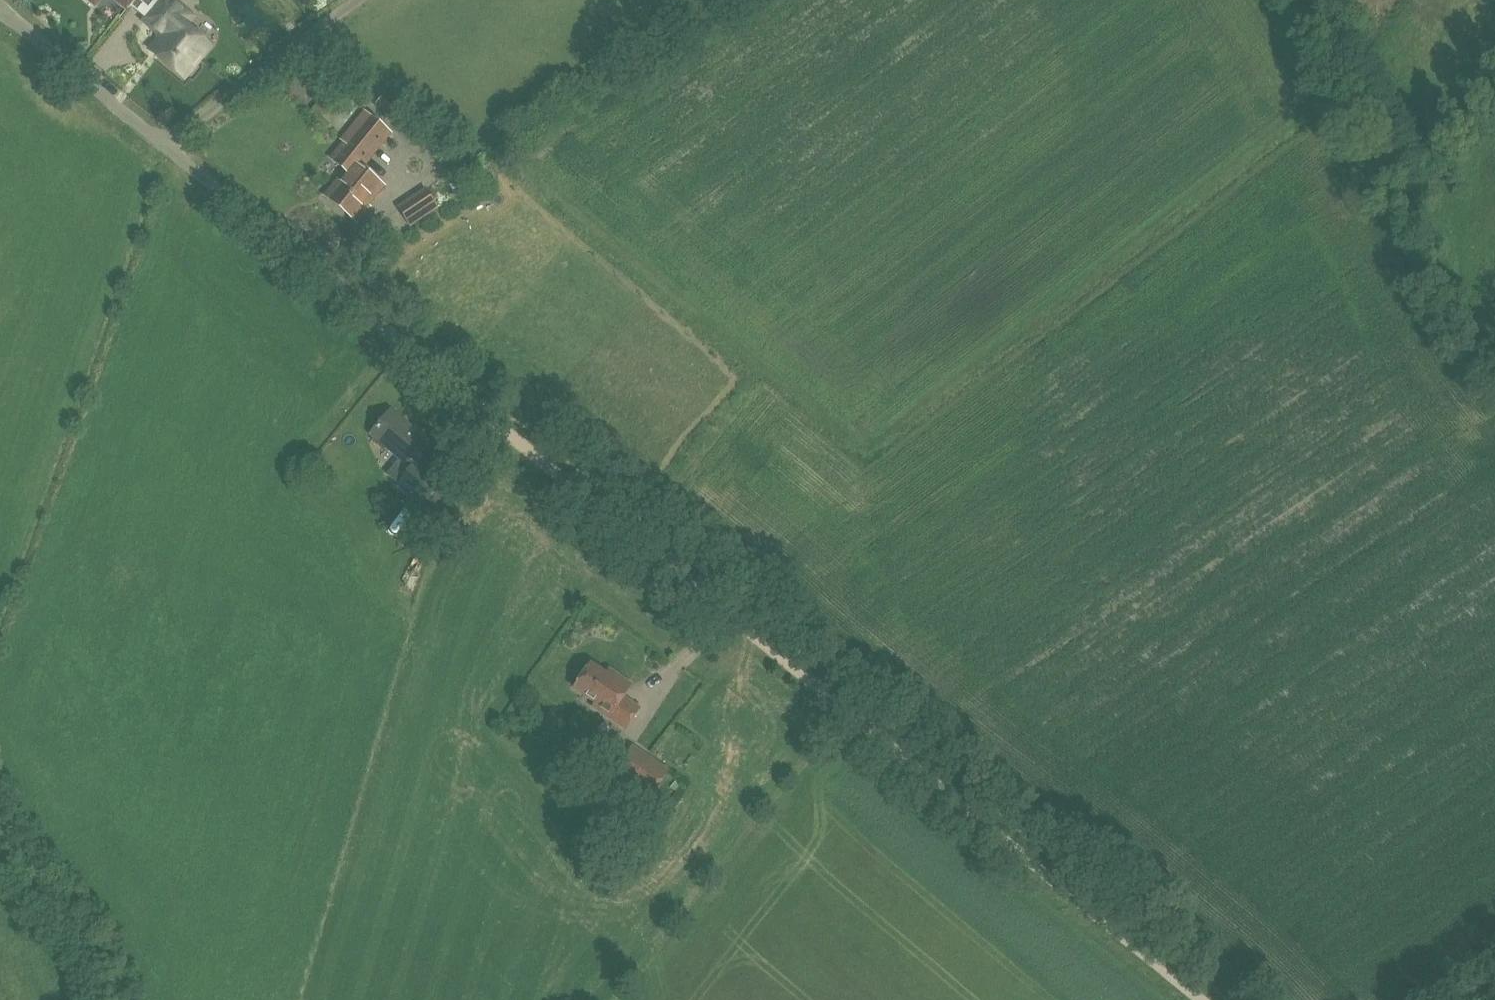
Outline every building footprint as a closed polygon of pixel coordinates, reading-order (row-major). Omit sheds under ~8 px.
[(129,8),(136,0),(119,0),(129,8)] [(151,11),(161,0),(138,0),(151,11)] [(173,0),(161,0),(151,11),(145,19),(164,34),(152,48),(185,75),(187,72),(191,72),(196,65),(196,62),(210,44),(185,24),(192,16),(173,0)] [(375,103),(395,120),(401,112),(382,96),(375,103)] [(358,221),(371,205),(369,204),(384,185),(361,167),(390,131),(365,111),(347,134),(349,136),(333,157),(348,169),(326,196),(358,221)] [(427,193),(425,194),(424,193),(410,202),(411,204),(401,210),(412,226),(438,209),(427,193)] [(408,550),(430,555),(449,483),(421,460),(433,446),(391,411),(372,434),(374,436),(373,441),(383,449),(388,447),(411,466),(398,483),(422,502),(411,538),(408,550)] [(400,564),(413,519),(380,510),(367,555),(400,564)] [(617,675),(614,679),(591,663),(574,687),(595,701),(592,706),(625,728),(639,709),(622,697),(631,684),(617,675)] [(632,748),(614,774),(649,798),(667,771),(632,748)]
